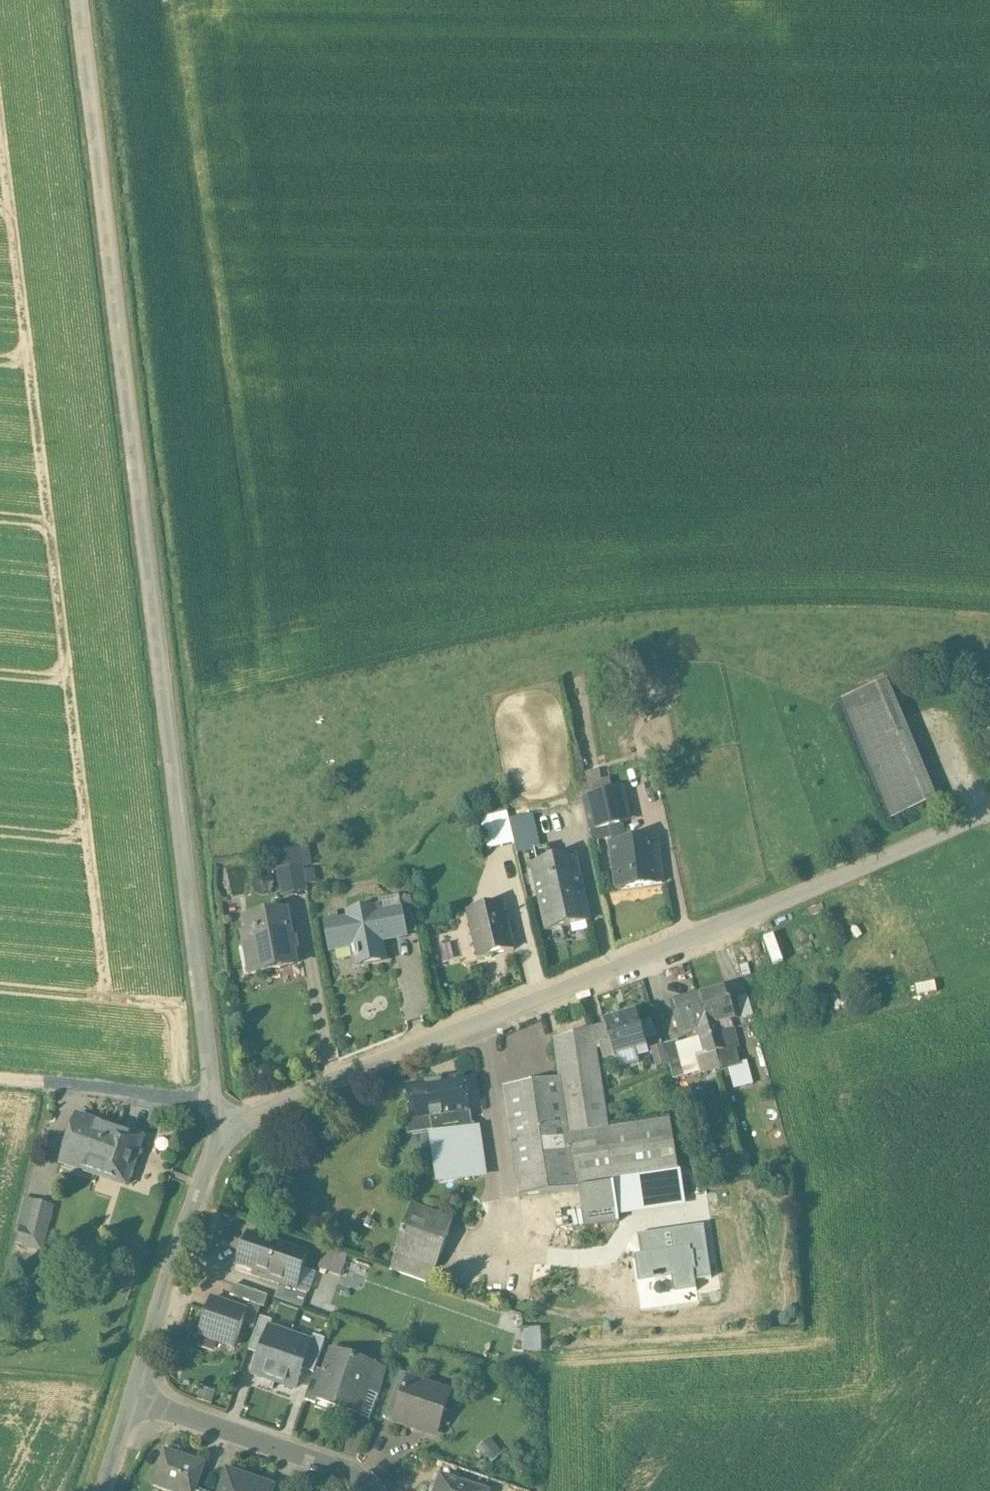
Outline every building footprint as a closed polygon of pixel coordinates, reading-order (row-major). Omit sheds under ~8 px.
[(936,801),(888,684),(887,685),(887,684),(839,704),(888,821),(936,801)] [(613,792),(583,799),(590,832),(620,825),(613,792)] [(532,804),(510,809),(517,841),(539,836),(532,804)] [(509,820),(484,826),(490,850),(514,844),(509,820)] [(657,839),(611,845),(617,890),(662,883),(657,839)] [(306,871),(314,869),(311,849),(268,855),(271,876),(280,874),(306,871)] [(576,857),(532,867),(546,931),(590,922),(576,857)] [(306,871),(280,874),(283,898),(310,894),(306,871)] [(411,898),(397,901),(398,902),(400,912),(401,912),(405,935),(417,933),(411,898)] [(397,901),(379,905),(380,909),(350,915),(351,921),(332,925),(333,933),(328,934),(331,952),(356,947),(357,953),(353,954),(355,960),(358,959),(359,965),(382,960),(379,940),(405,935),(401,912),(400,912),(398,902),(397,902),(397,901)] [(504,904),(467,913),(478,959),(484,957),(487,960),(491,959),(494,955),(514,951),(504,904)] [(281,913),(248,920),(250,933),(283,926),(281,913)] [(250,933),(243,934),(246,948),(253,947),(256,962),(263,960),(265,973),(282,970),(282,966),(294,963),(287,926),(250,933)] [(779,934),(766,938),(774,965),(788,960),(779,934)] [(708,1027),(719,1024),(734,1019),(726,990),(700,997),(708,1027)] [(708,1027),(700,997),(672,1005),(680,1036),(696,1031),(698,1041),(703,1057),(715,1053),(708,1027)] [(750,997),(738,1000),(744,1022),(756,1019),(750,997)] [(638,1016),(604,1025),(604,1026),(613,1057),(646,1048),(638,1016)] [(719,1024),(708,1027),(715,1053),(720,1070),(738,1065),(733,1049),(739,1047),(733,1030),(721,1033),(719,1024)] [(604,1026),(593,1029),(596,1049),(600,1049),(604,1059),(613,1057),(604,1026)] [(593,1027),(553,1039),(560,1079),(561,1079),(570,1134),(570,1135),(608,1129),(596,1049),(593,1029),(593,1027)] [(698,1041),(679,1047),(687,1077),(689,1081),(708,1075),(703,1057),(698,1041)] [(677,1042),(664,1046),(674,1081),(687,1077),(679,1047),(677,1042)] [(465,1076),(404,1085),(409,1119),(405,1120),(407,1135),(429,1132),(429,1134),(473,1127),(465,1076)] [(560,1079),(504,1087),(520,1196),(579,1187),(570,1135),(570,1134),(561,1079),(560,1079)] [(145,1138),(82,1116),(68,1158),(83,1163),(81,1171),(128,1187),(145,1138)] [(608,1129),(570,1135),(579,1187),(678,1173),(678,1172),(670,1121),(608,1131),(608,1129)] [(480,1126),(473,1127),(428,1134),(436,1186),(488,1178),(480,1126)] [(678,1173),(579,1187),(585,1227),(685,1212),(679,1172),(678,1172),(678,1173)] [(56,1210),(37,1204),(30,1229),(48,1235),(56,1210)] [(454,1221),(412,1206),(395,1256),(435,1269),(437,1270),(454,1221)] [(704,1226),(637,1236),(640,1256),(634,1256),(638,1284),(671,1279),(674,1295),(697,1292),(696,1282),(712,1280),(704,1226)] [(30,1229),(25,1228),(20,1245),(43,1252),(48,1235),(30,1229)] [(307,1256),(248,1235),(237,1266),(253,1272),(252,1277),(280,1286),(295,1291),(307,1256)] [(348,1257),(326,1250),(320,1269),(342,1276),(348,1257)] [(435,1269),(395,1256),(390,1269),(430,1283),(435,1269)] [(371,1268),(355,1262),(352,1271),(368,1276),(371,1268)] [(268,1297),(234,1286),(231,1297),(264,1308),(268,1297)] [(295,1291),(280,1286),(275,1300),(303,1309),(307,1295),(295,1291)] [(247,1314),(212,1301),(200,1336),(235,1348),(247,1314)] [(250,1352),(261,1356),(271,1327),(273,1323),(261,1319),(250,1352)] [(275,1384),(292,1334),(271,1327),(261,1356),(254,1377),(275,1384)] [(544,1327),(526,1327),(525,1349),(544,1349),(544,1327)] [(292,1334),(275,1384),(296,1391),(303,1371),(313,1341),(312,1341),(292,1334)] [(313,1341),(303,1371),(314,1374),(316,1370),(325,1340),(313,1336),(312,1341),(313,1341)] [(372,1367),(334,1354),(327,1373),(319,1397),(359,1411),(366,1390),(373,1367),(372,1367)] [(387,1370),(372,1365),(372,1367),(373,1367),(366,1390),(379,1395),(387,1370)] [(314,1374),(305,1401),(316,1405),(319,1397),(327,1373),(316,1370),(314,1374)] [(413,1376),(399,1372),(384,1417),(397,1422),(411,1381),(411,1382),(413,1376)] [(411,1382),(411,1381),(397,1422),(436,1435),(450,1395),(411,1382)] [(165,1453),(153,1489),(161,1490),(197,1490),(205,1467),(165,1453)] [(228,1474),(222,1490),(273,1490),(273,1489),(228,1474)] [(442,1478),(437,1490),(479,1490),(442,1478)]
